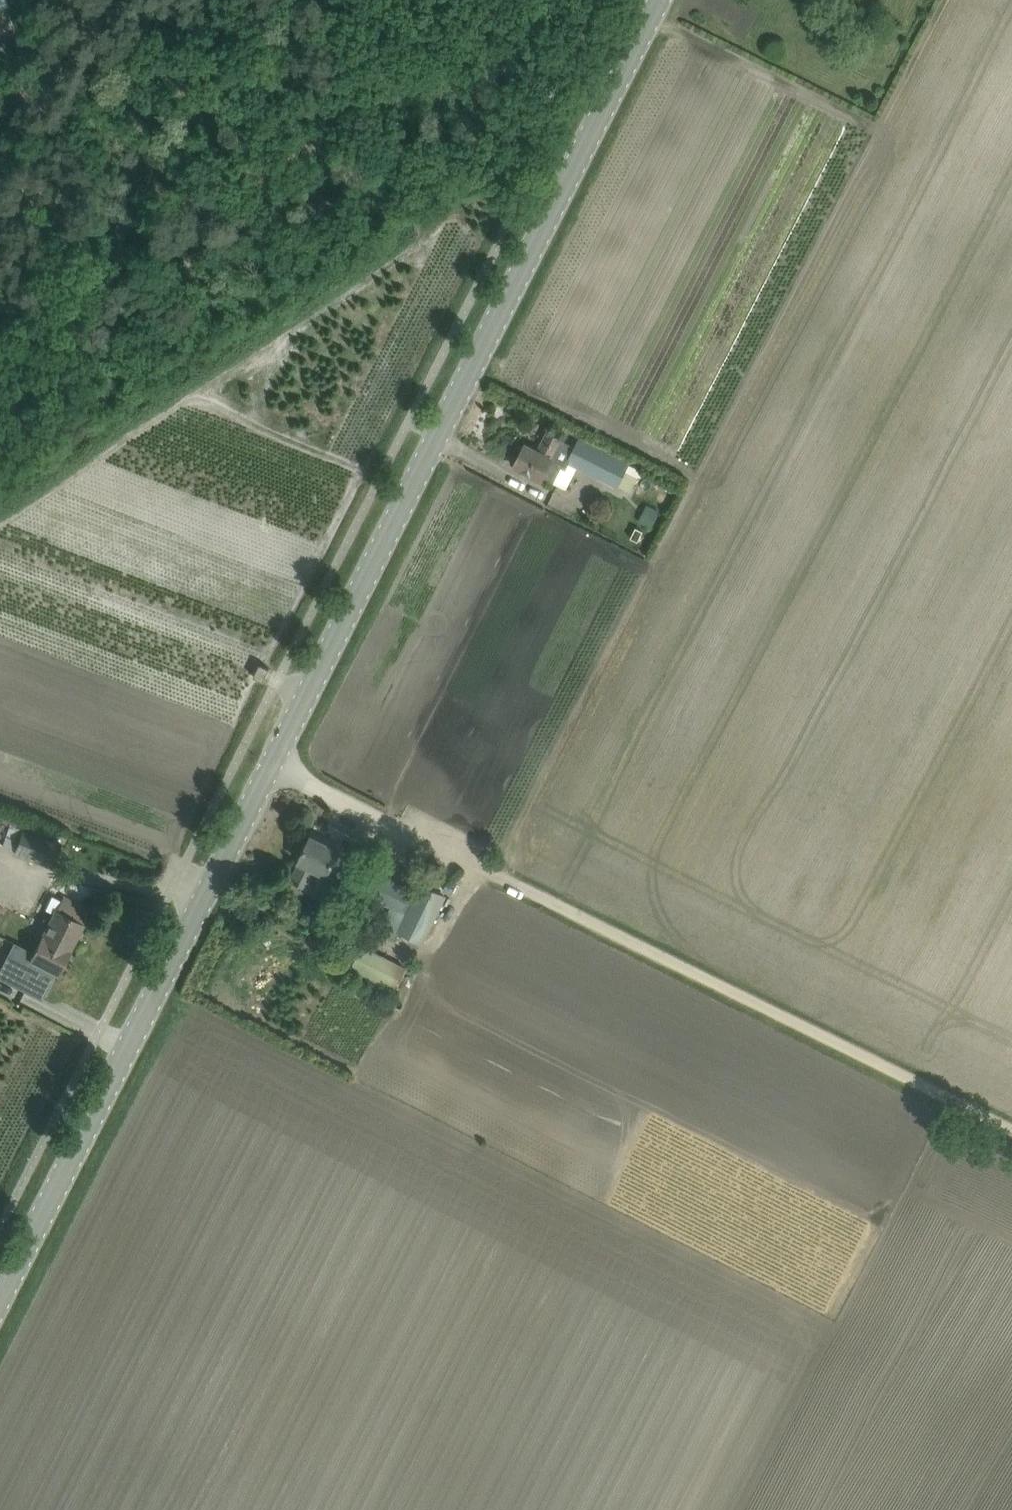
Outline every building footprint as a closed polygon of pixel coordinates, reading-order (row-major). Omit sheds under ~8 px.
[(517,461),(546,476),(554,480),(561,467),(566,469),(569,463),(618,487),(624,475),(635,481),(642,466),(581,437),(576,447),(547,432),(538,450),(526,444),(517,461)] [(646,506),(638,521),(653,528),(661,513),(646,506)] [(636,527),(630,537),(638,541),(643,530),(636,527)] [(260,663),(254,676),(263,681),(270,668),(260,663)] [(23,830),(14,853),(52,867),(61,844),(23,830)] [(292,880),(308,888),(316,871),(327,876),(340,850),(311,836),(299,860),(301,861),(292,880)] [(367,867),(358,885),(356,890),(390,906),(377,933),(395,942),(399,932),(422,943),(445,897),(421,885),(418,892),(367,867)] [(52,896),(45,909),(54,913),(42,937),(33,953),(25,949),(17,963),(7,958),(0,971),(0,977),(41,997),(50,979),(48,978),(53,969),(58,972),(69,950),(82,924),(82,923),(89,910),(63,896),(61,901),(52,896)] [(339,936),(338,938),(334,944),(349,952),(353,944),(339,936)] [(350,965),(396,986),(406,963),(361,943),(350,965)]
